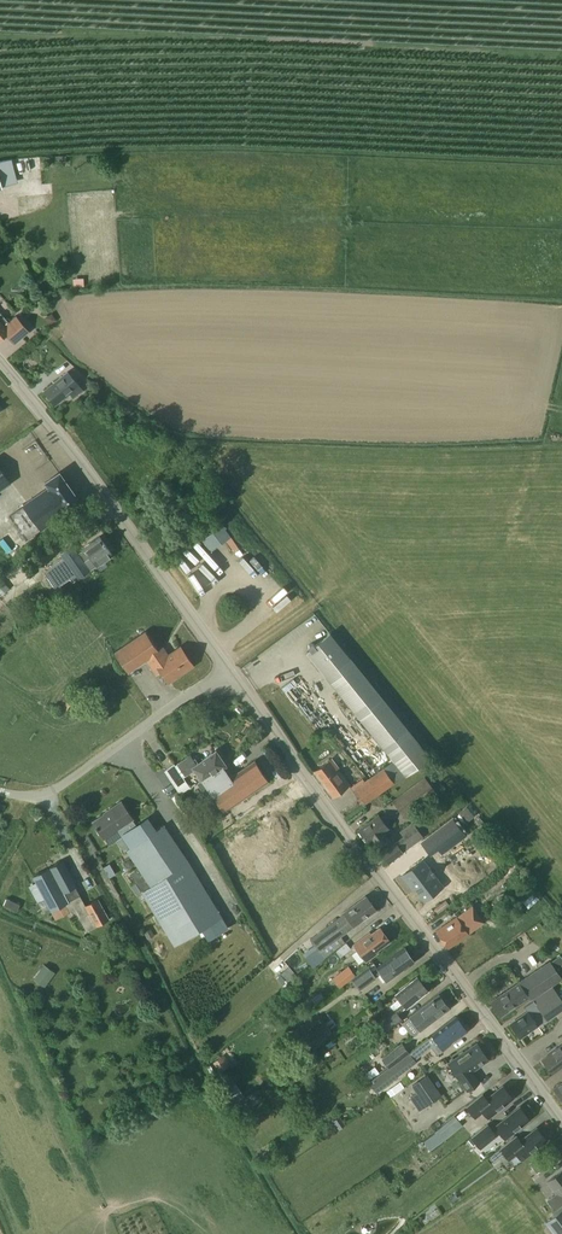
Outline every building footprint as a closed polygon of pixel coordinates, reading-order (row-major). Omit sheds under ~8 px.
[(6,334),(14,344),(28,332),(16,317),(10,322),(1,313),(0,313),(0,339),(6,334)] [(50,324),(57,319),(52,314),(45,319),(50,324)] [(81,376),(74,369),(69,374),(67,372),(43,392),(54,406),(70,393),(74,398),(75,397),(75,398),(79,394),(83,391),(75,381),(81,376)] [(11,483),(0,467),(0,490),(11,483)] [(23,504),(24,506),(8,516),(25,540),(80,501),(59,472),(45,482),(48,487),(23,504)] [(222,525),(203,539),(211,551),(226,541),(235,553),(240,549),(231,537),(222,525)] [(78,554),(77,552),(71,545),(59,553),(63,559),(44,572),(55,588),(70,578),(73,582),(77,579),(77,580),(112,555),(99,536),(83,548),(84,549),(78,554)] [(35,558),(29,549),(24,552),(30,561),(35,558)] [(9,591),(0,580),(0,598),(9,591)] [(159,650),(145,630),(114,652),(128,672),(146,659),(156,674),(160,671),(169,683),(193,665),(180,646),(168,655),(163,647),(159,650)] [(358,669),(331,634),(315,646),(314,645),(313,644),(311,644),(310,645),(309,646),(308,647),(310,650),(316,659),(313,661),(334,687),(360,720),(378,742),(394,761),(352,791),(363,806),(398,781),(430,758),(384,701),(358,669)] [(195,769),(202,780),(224,767),(226,765),(216,751),(196,764),(190,755),(176,765),(174,763),(164,770),(180,794),(190,787),(183,777),(195,769)] [(338,767),(332,758),(314,771),(333,797),(350,785),(337,768),(338,767)] [(230,778),(224,767),(202,780),(198,783),(206,795),(210,792),(224,812),(269,781),(255,761),(230,778)] [(438,795),(424,777),(392,801),(406,819),(438,795)] [(133,819),(121,801),(107,810),(107,812),(92,822),(104,839),(104,838),(109,845),(116,840),(124,851),(126,850),(138,867),(129,873),(142,893),(174,946),(222,917),(187,859),(164,824),(155,831),(147,819),(137,826),(132,819),(133,819)] [(467,807),(459,813),(467,822),(474,816),(467,807)] [(388,828),(378,815),(359,830),(368,843),(372,840),(378,848),(389,839),(383,831),(388,828)] [(424,837),(413,822),(399,832),(402,837),(396,842),(395,841),(380,852),(388,864),(404,853),(403,852),(424,837)] [(449,822),(417,845),(426,858),(433,852),(437,857),(461,839),(449,822)] [(36,883),(29,886),(38,903),(45,899),(51,910),(65,903),(61,895),(76,886),(63,861),(33,877),(36,883)] [(418,864),(397,879),(408,894),(410,892),(419,904),(438,891),(418,864)] [(449,883),(457,896),(487,876),(479,864),(449,883)] [(80,895),(65,903),(70,912),(74,909),(86,931),(109,918),(98,899),(86,905),(80,895)] [(311,940),(323,957),(344,941),(341,936),(355,926),(354,926),(375,910),(366,896),(344,912),(346,914),(311,940)] [(457,917),(436,931),(448,947),(484,922),(473,905),(457,917)] [(390,941),(379,927),(368,936),(366,933),(352,944),(366,962),(378,953),(376,951),(390,941)] [(154,937),(149,929),(143,933),(147,941),(154,937)] [(346,942),(336,950),(340,956),(350,948),(346,942)] [(414,962),(404,948),(376,967),(386,981),(414,962)] [(551,961),(491,1002),(500,1016),(529,997),(531,1000),(561,979),(561,978),(551,961)] [(348,966),(339,973),(346,982),(355,975),(348,966)] [(355,976),(352,979),(360,990),(376,978),(368,967),(355,976)] [(50,977),(39,968),(33,978),(44,986),(50,977)] [(428,991),(416,977),(395,993),(399,998),(390,1005),(393,1009),(378,1019),(380,1022),(373,1027),(380,1036),(386,1031),(387,1032),(403,1020),(398,1013),(407,1007),(428,991)] [(553,987),(524,1008),(527,1012),(510,1025),(520,1038),(537,1026),(538,1027),(561,1009),(561,1000),(553,987)] [(289,997),(285,991),(281,994),(285,1000),(289,997)] [(373,1001),(381,997),(378,991),(370,994),(373,1001)] [(449,1008),(438,995),(409,1017),(410,1017),(402,1023),(412,1036),(449,1008)] [(432,1036),(410,1053),(415,1060),(431,1047),(437,1054),(443,1050),(467,1031),(456,1017),(432,1036)] [(325,1023),(303,1039),(311,1049),(332,1034),(325,1023)] [(381,1058),(388,1067),(409,1052),(402,1042),(381,1058)] [(476,1043),(447,1063),(459,1079),(460,1079),(467,1090),(478,1082),(471,1071),(488,1059),(476,1043)] [(542,1060),(552,1073),(561,1065),(561,1045),(542,1060)] [(224,1054),(213,1062),(220,1071),(231,1063),(224,1054)] [(440,1096),(426,1075),(412,1085),(417,1092),(410,1097),(419,1109),(440,1096)] [(553,1088),(561,1100),(561,1081),(553,1088)] [(237,1083),(222,1093),(230,1105),(245,1095),(237,1083)] [(401,1089),(397,1083),(389,1088),(390,1089),(387,1091),(390,1096),(401,1089)] [(483,1083),(470,1090),(473,1096),(486,1089),(483,1083)] [(488,1117),(512,1098),(502,1086),(486,1099),(482,1093),(466,1106),(475,1117),(483,1111),(488,1117)] [(252,1105),(246,1095),(245,1096),(237,1101),(243,1111),(251,1105),(252,1105)] [(495,1126),(505,1138),(529,1119),(519,1107),(495,1126)] [(434,1131),(441,1140),(462,1124),(455,1114),(434,1131)] [(340,1117),(333,1121),(339,1129),(345,1125),(340,1117)] [(496,1135),(492,1129),(487,1124),(471,1136),(480,1148),(496,1135)] [(522,1159),(546,1139),(536,1128),(520,1141),(516,1135),(500,1148),(504,1154),(509,1159),(517,1153),(522,1159)] [(467,1141),(471,1146),(475,1143),(471,1137),(467,1141)] [(500,1148),(488,1157),(493,1163),(504,1154),(500,1148)] [(538,1158),(531,1163),(538,1173),(545,1168),(538,1158)] [(561,1170),(547,1181),(557,1194),(547,1201),(554,1210),(561,1203),(561,1170)] [(546,1223),(556,1233),(561,1233),(561,1210),(546,1223)]
